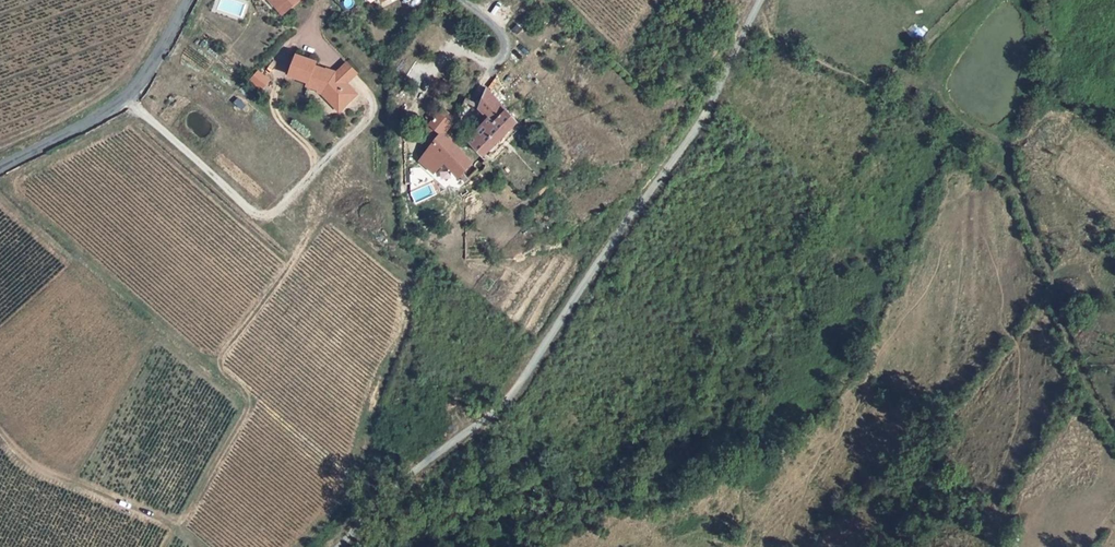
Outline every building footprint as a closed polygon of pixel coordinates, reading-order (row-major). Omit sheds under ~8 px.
[(277,13),(282,9),(275,0),(266,0),(277,13)] [(282,9),(293,0),(275,0),(282,9)] [(290,54),(282,74),(301,81),(300,85),(312,89),(315,93),(320,94),(325,100),(329,96),(338,105),(350,94),(339,83),(332,75),(329,76),(319,72),(320,70),(311,66),(310,68),(307,67),(309,61),(290,54)] [(320,70),(319,72),(329,76),(332,75),(339,83),(349,73),(340,63),(330,73),(320,68),(320,70)] [(251,69),(244,77),(254,87),(261,78),(251,69)] [(487,165),(525,123),(493,87),(481,111),(486,122),(467,146),(487,165)] [(437,105),(427,117),(443,132),(453,119),(437,105)] [(463,179),(470,184),(480,173),(443,132),(427,151),(420,160),(435,174),(445,164),(463,179)]
